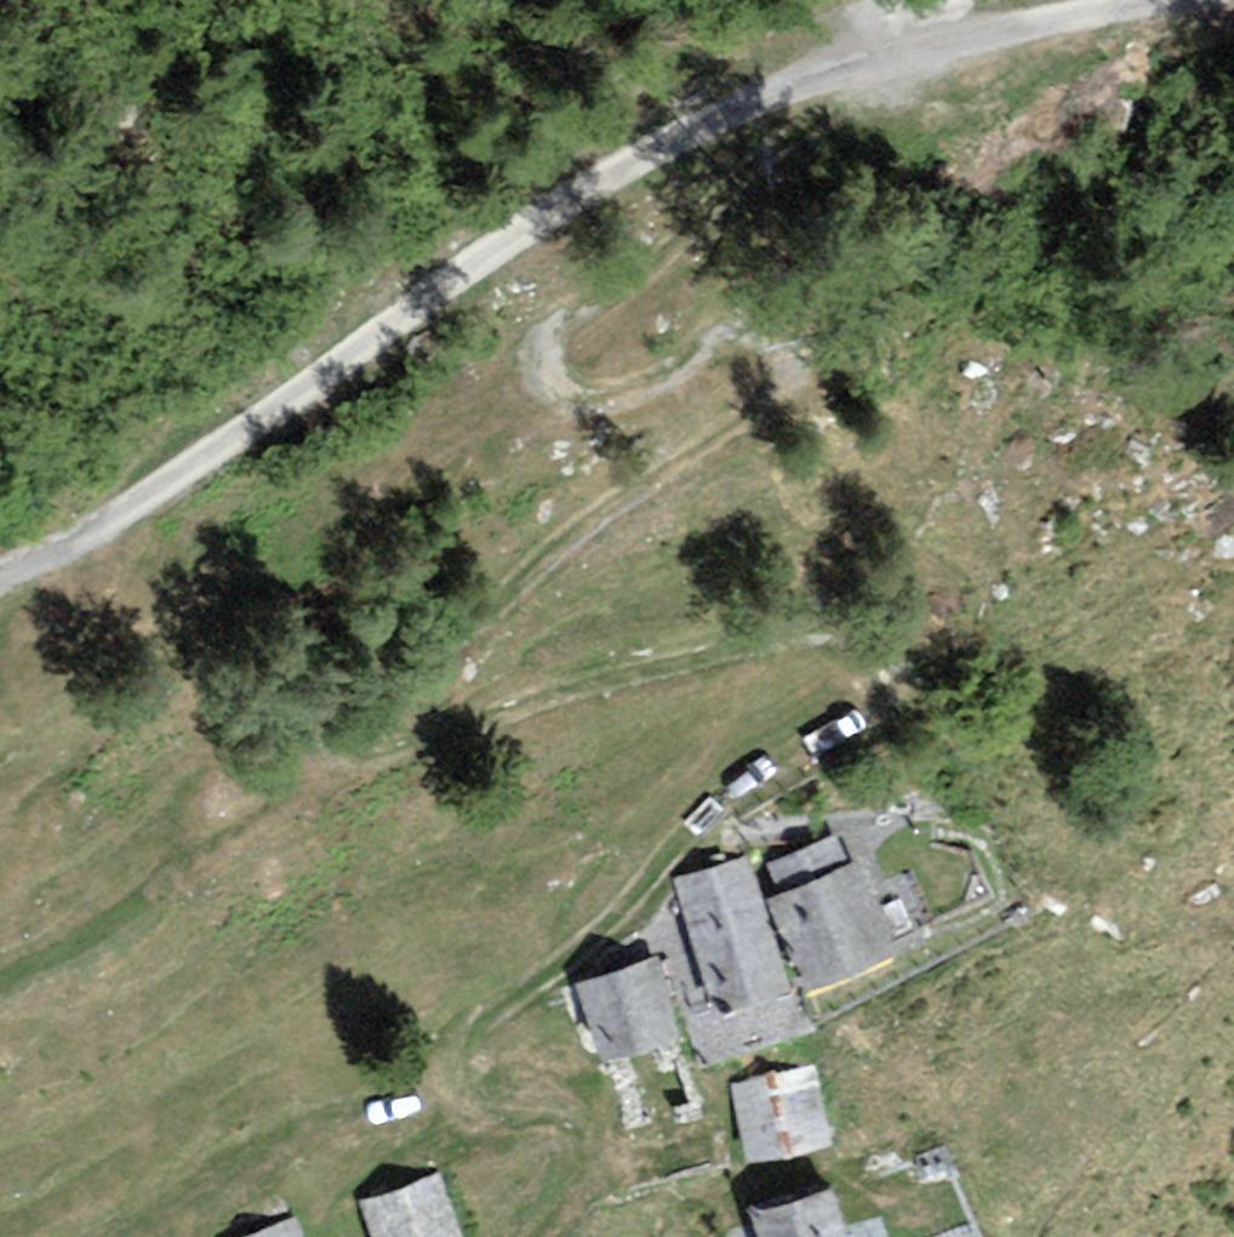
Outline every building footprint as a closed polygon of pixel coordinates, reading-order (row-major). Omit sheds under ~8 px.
[(873,945),(818,830),(742,866),(797,981),(873,945)] [(726,860),(664,873),(690,995),(752,981),(726,860)] [(633,955),(557,975),(576,1045),(652,1024),(633,955)] [(783,1140),(768,1066),(708,1078),(723,1152),(783,1140)] [(394,1173),(332,1199),(348,1236),(422,1236),(394,1173)] [(713,1212),(720,1236),(820,1236),(806,1186),(713,1212)] [(187,1236),(257,1236),(247,1213),(187,1236)]
